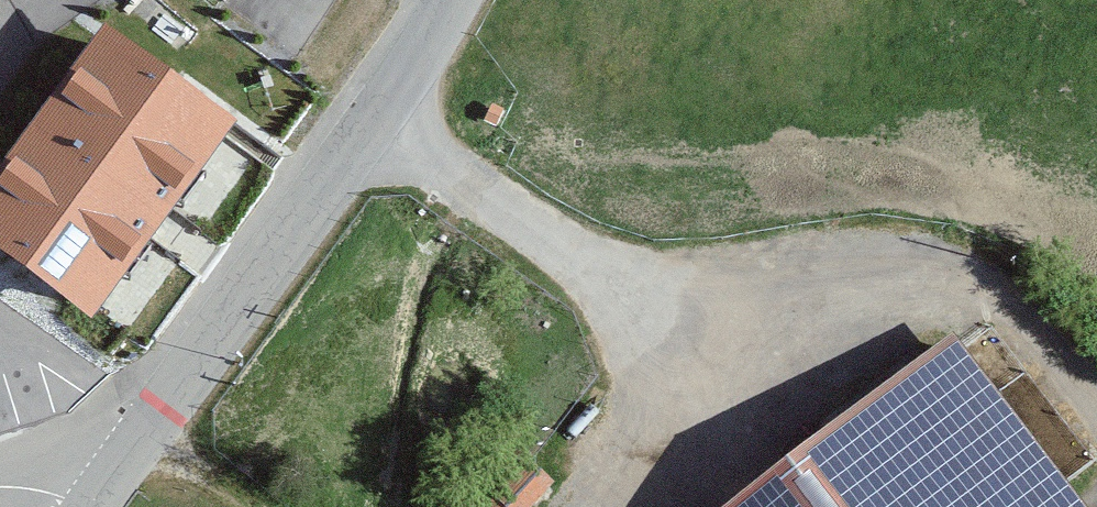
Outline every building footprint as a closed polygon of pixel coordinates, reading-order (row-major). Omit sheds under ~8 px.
[(108,32),(0,189),(0,263),(99,331),(242,124),(108,32)] [(743,506),(1067,506),(1054,491),(1089,465),(989,333),(953,360),(948,353),(743,506)] [(527,459),(492,497),(495,500),(488,506),(534,506),(555,484),(527,459)]
